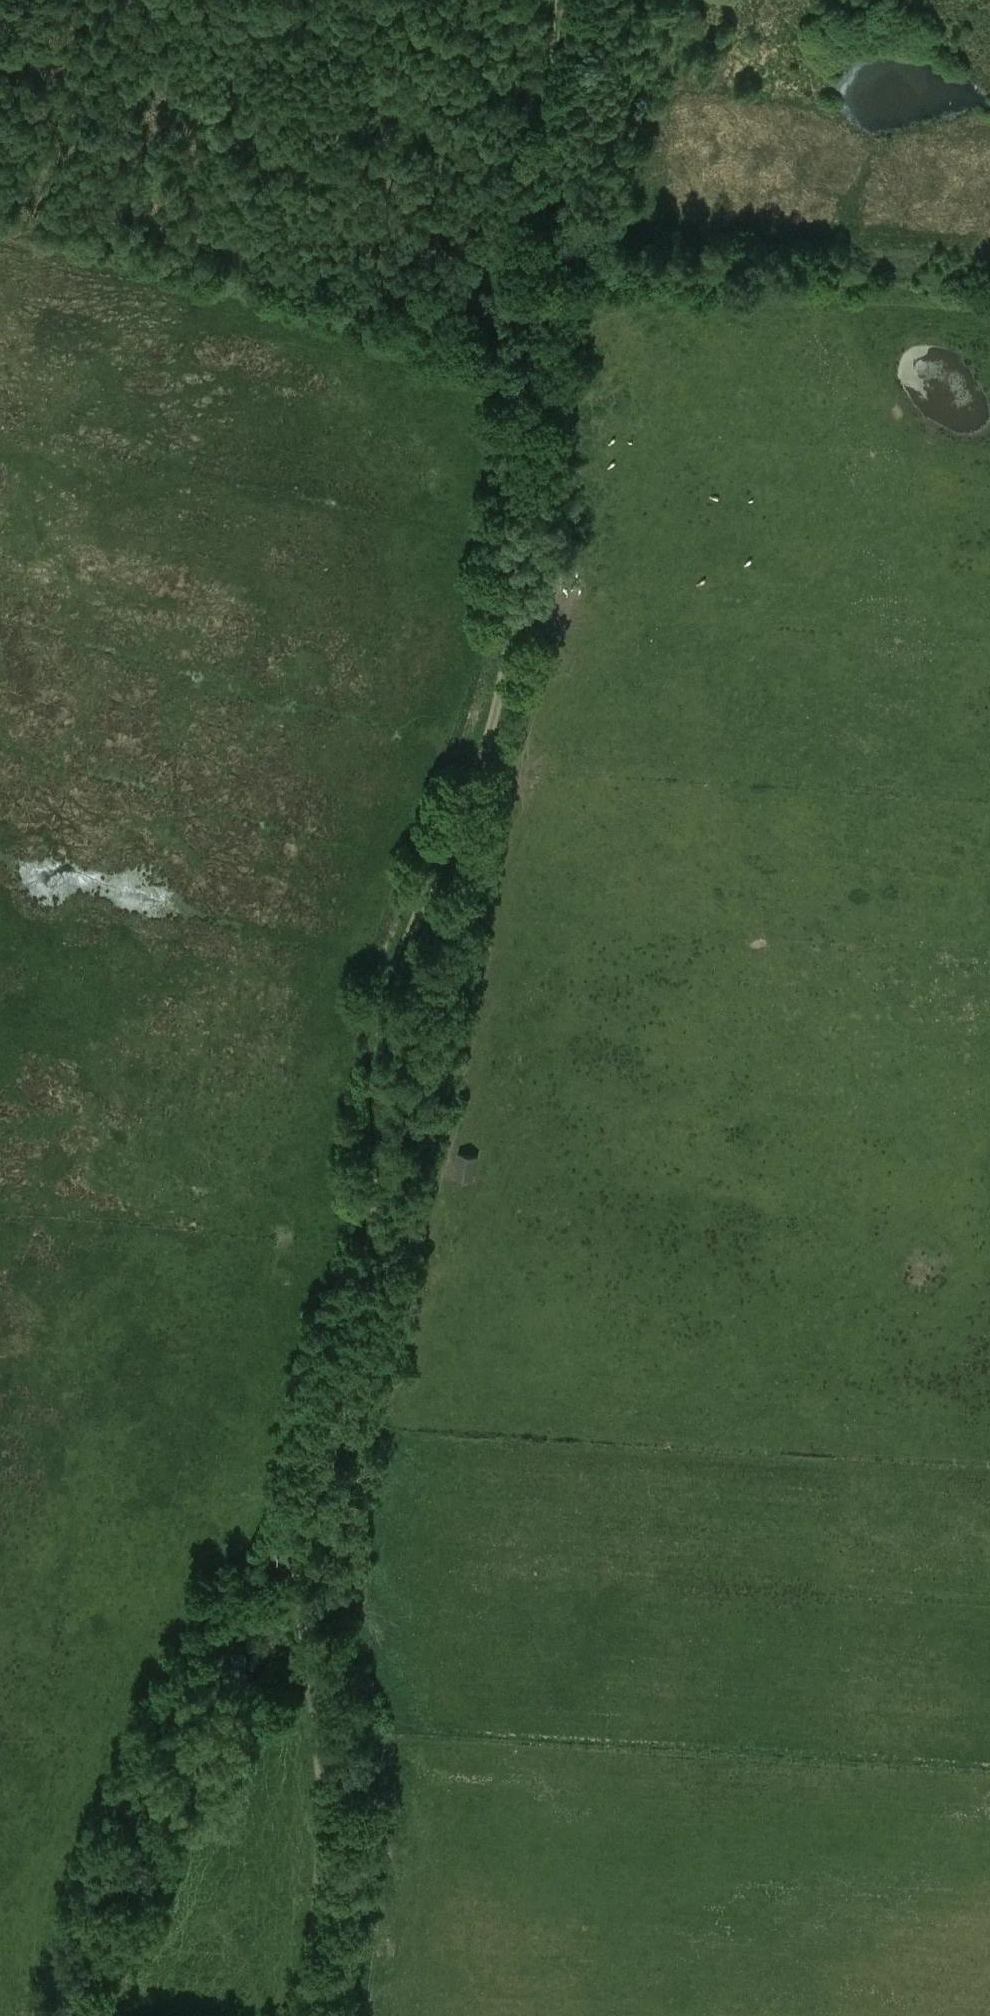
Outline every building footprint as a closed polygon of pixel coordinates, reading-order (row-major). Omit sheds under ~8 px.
[(566,566),(547,564),(543,589),(562,591),(566,566)]
